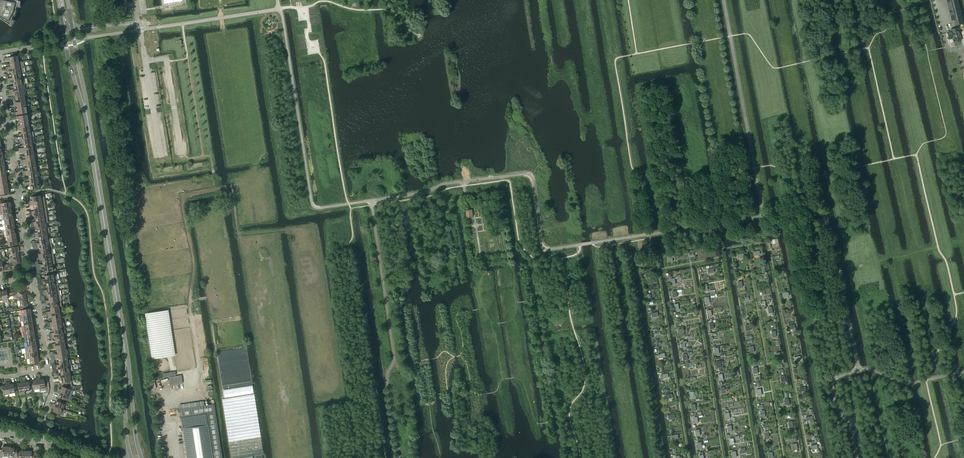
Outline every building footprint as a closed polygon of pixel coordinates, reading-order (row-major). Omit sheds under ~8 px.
[(9,25),(9,24),(9,25),(11,26),(14,21),(12,20),(13,19),(12,19),(13,16),(14,16),(16,11),(15,10),(16,7),(17,7),(20,7),(20,1),(18,1),(14,0),(13,0),(0,0),(0,19),(9,25)] [(959,28),(958,28),(957,25),(963,23),(957,0),(947,0),(952,21),(954,20),(956,25),(957,28),(951,30),(951,31),(948,32),(949,37),(950,39),(953,39),(953,42),(956,42),(962,40),(959,28)] [(5,68),(5,70),(22,67),(21,61),(18,62),(10,63),(10,67),(5,68)] [(9,90),(9,93),(23,90),(22,85),(13,86),(14,89),(9,90)] [(27,203),(44,201),(43,194),(36,195),(36,196),(32,197),(32,200),(27,201),(27,203)] [(34,211),(32,211),(29,212),(29,214),(46,211),(45,206),(33,208),(34,211)] [(31,225),(45,223),(48,222),(47,217),(35,219),(36,222),(31,222),(31,225)] [(33,236),(35,235),(46,233),(49,233),(49,227),(46,228),(37,229),(37,232),(32,233),(33,236)] [(10,257),(9,259),(18,266),(20,263),(18,250),(19,250),(18,247),(11,248),(12,257),(10,257)] [(15,269),(18,266),(9,259),(7,261),(2,262),(3,271),(15,269)] [(13,298),(15,300),(22,291),(19,288),(6,290),(7,297),(8,297),(13,296),(13,298)] [(22,291),(15,300),(17,301),(20,301),(20,307),(27,305),(25,293),(22,291)] [(146,314),(153,359),(174,356),(167,311),(146,314)] [(49,336),(63,334),(66,333),(65,328),(53,330),(54,333),(49,333),(49,336)] [(170,385),(182,383),(181,375),(169,377),(170,385)] [(70,376),(59,378),(59,380),(62,380),(62,383),(65,383),(65,385),(71,386),(71,382),(73,381),(72,376),(70,376)] [(40,377),(38,378),(40,389),(40,392),(46,391),(45,388),(44,382),(46,382),(46,379),(40,380),(40,377)] [(36,380),(32,381),(30,381),(31,384),(33,384),(34,390),(40,389),(38,378),(35,378),(36,380)] [(16,387),(18,387),(19,395),(25,394),(24,391),(22,380),(20,380),(20,383),(15,384),(16,387)] [(25,380),(22,380),(24,391),(30,390),(29,385),(31,384),(30,381),(25,382),(25,380)] [(15,393),(17,392),(16,387),(15,384),(10,385),(9,382),(7,383),(9,394),(9,397),(15,396),(15,393)] [(9,394),(7,383),(5,383),(5,385),(2,386),(0,386),(0,388),(0,389),(3,389),(3,395),(9,394)] [(62,387),(61,390),(58,389),(58,391),(71,396),(73,391),(70,390),(71,386),(65,385),(65,388),(62,387)] [(59,394),(58,397),(57,399),(60,400),(61,398),(69,401),(71,396),(58,391),(57,393),(59,394)] [(263,454),(254,394),(222,399),(231,457),(252,457),(252,456),(263,454)] [(53,403),(52,405),(63,409),(65,404),(59,402),(60,400),(57,399),(56,401),(55,404),(53,403)] [(204,402),(179,406),(180,409),(179,409),(187,457),(222,457),(214,404),(213,400),(211,400),(212,404),(204,405),(204,402)] [(53,409),(52,412),(51,415),(57,417),(58,414),(63,416),(65,410),(63,409),(52,405),(51,408),(53,409)] [(8,457),(8,446),(6,446),(5,447),(2,447),(2,451),(0,451),(0,457),(8,457)] [(17,455),(17,453),(17,449),(14,449),(14,447),(11,447),(10,446),(8,446),(8,457),(13,457),(16,457),(17,455)]
